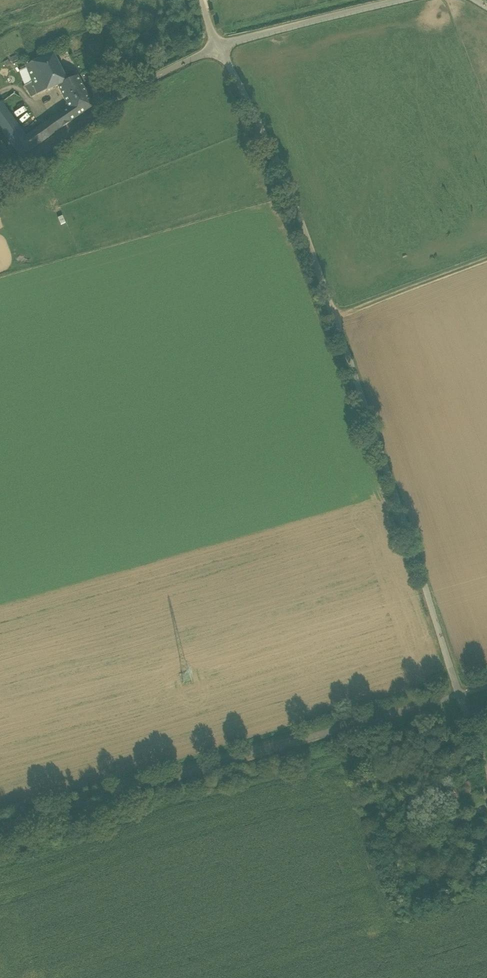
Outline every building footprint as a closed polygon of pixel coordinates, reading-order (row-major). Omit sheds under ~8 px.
[(53,53),(45,56),(56,85),(58,84),(68,80),(67,79),(53,53)] [(25,64),(27,67),(32,80),(25,84),(32,95),(56,85),(45,56),(25,64)] [(19,69),(25,84),(32,80),(27,67),(19,69)] [(77,74),(67,79),(68,80),(58,84),(69,105),(62,110),(69,121),(93,104),(77,74)] [(14,145),(27,136),(26,134),(2,100),(0,102),(0,126),(14,145)] [(62,110),(55,115),(63,125),(69,121),(62,110)] [(45,121),(26,134),(27,136),(14,145),(20,154),(32,147),(63,125),(55,115),(46,122),(45,121)] [(476,781),(483,796),(481,797),(484,803),(486,802),(486,799),(479,780),(476,781)] [(459,813),(455,801),(443,806),(447,817),(459,813)] [(469,809),(471,815),(481,811),(479,805),(475,807),(474,807),(469,809)] [(474,822),(486,817),(486,809),(481,811),(471,815),(474,822)] [(438,821),(435,810),(422,814),(426,825),(438,821)]
